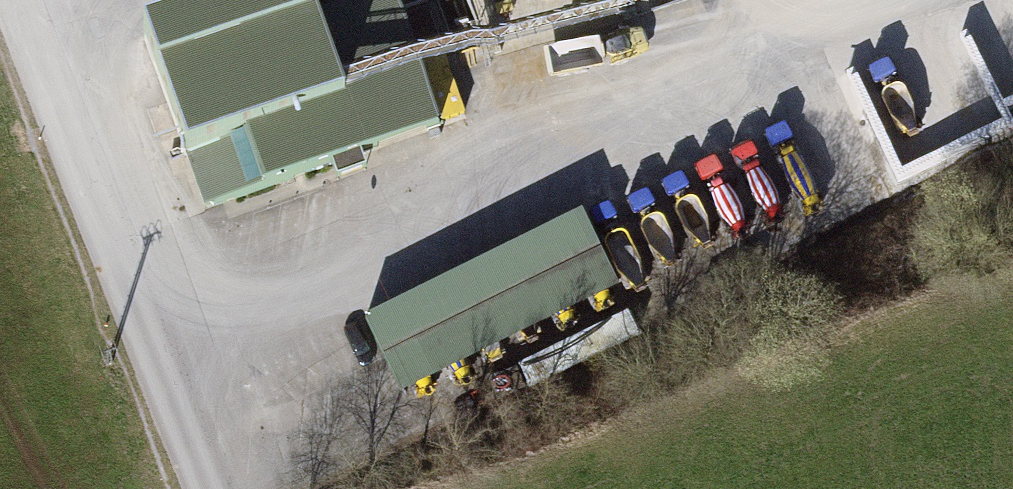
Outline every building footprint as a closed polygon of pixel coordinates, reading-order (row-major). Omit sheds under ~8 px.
[(431,135),(384,0),(375,0),(301,26),(292,0),(189,0),(126,22),(172,155),(232,134),(254,196),(431,135)] [(580,217),(361,322),(399,400),(617,295),(580,217)]
